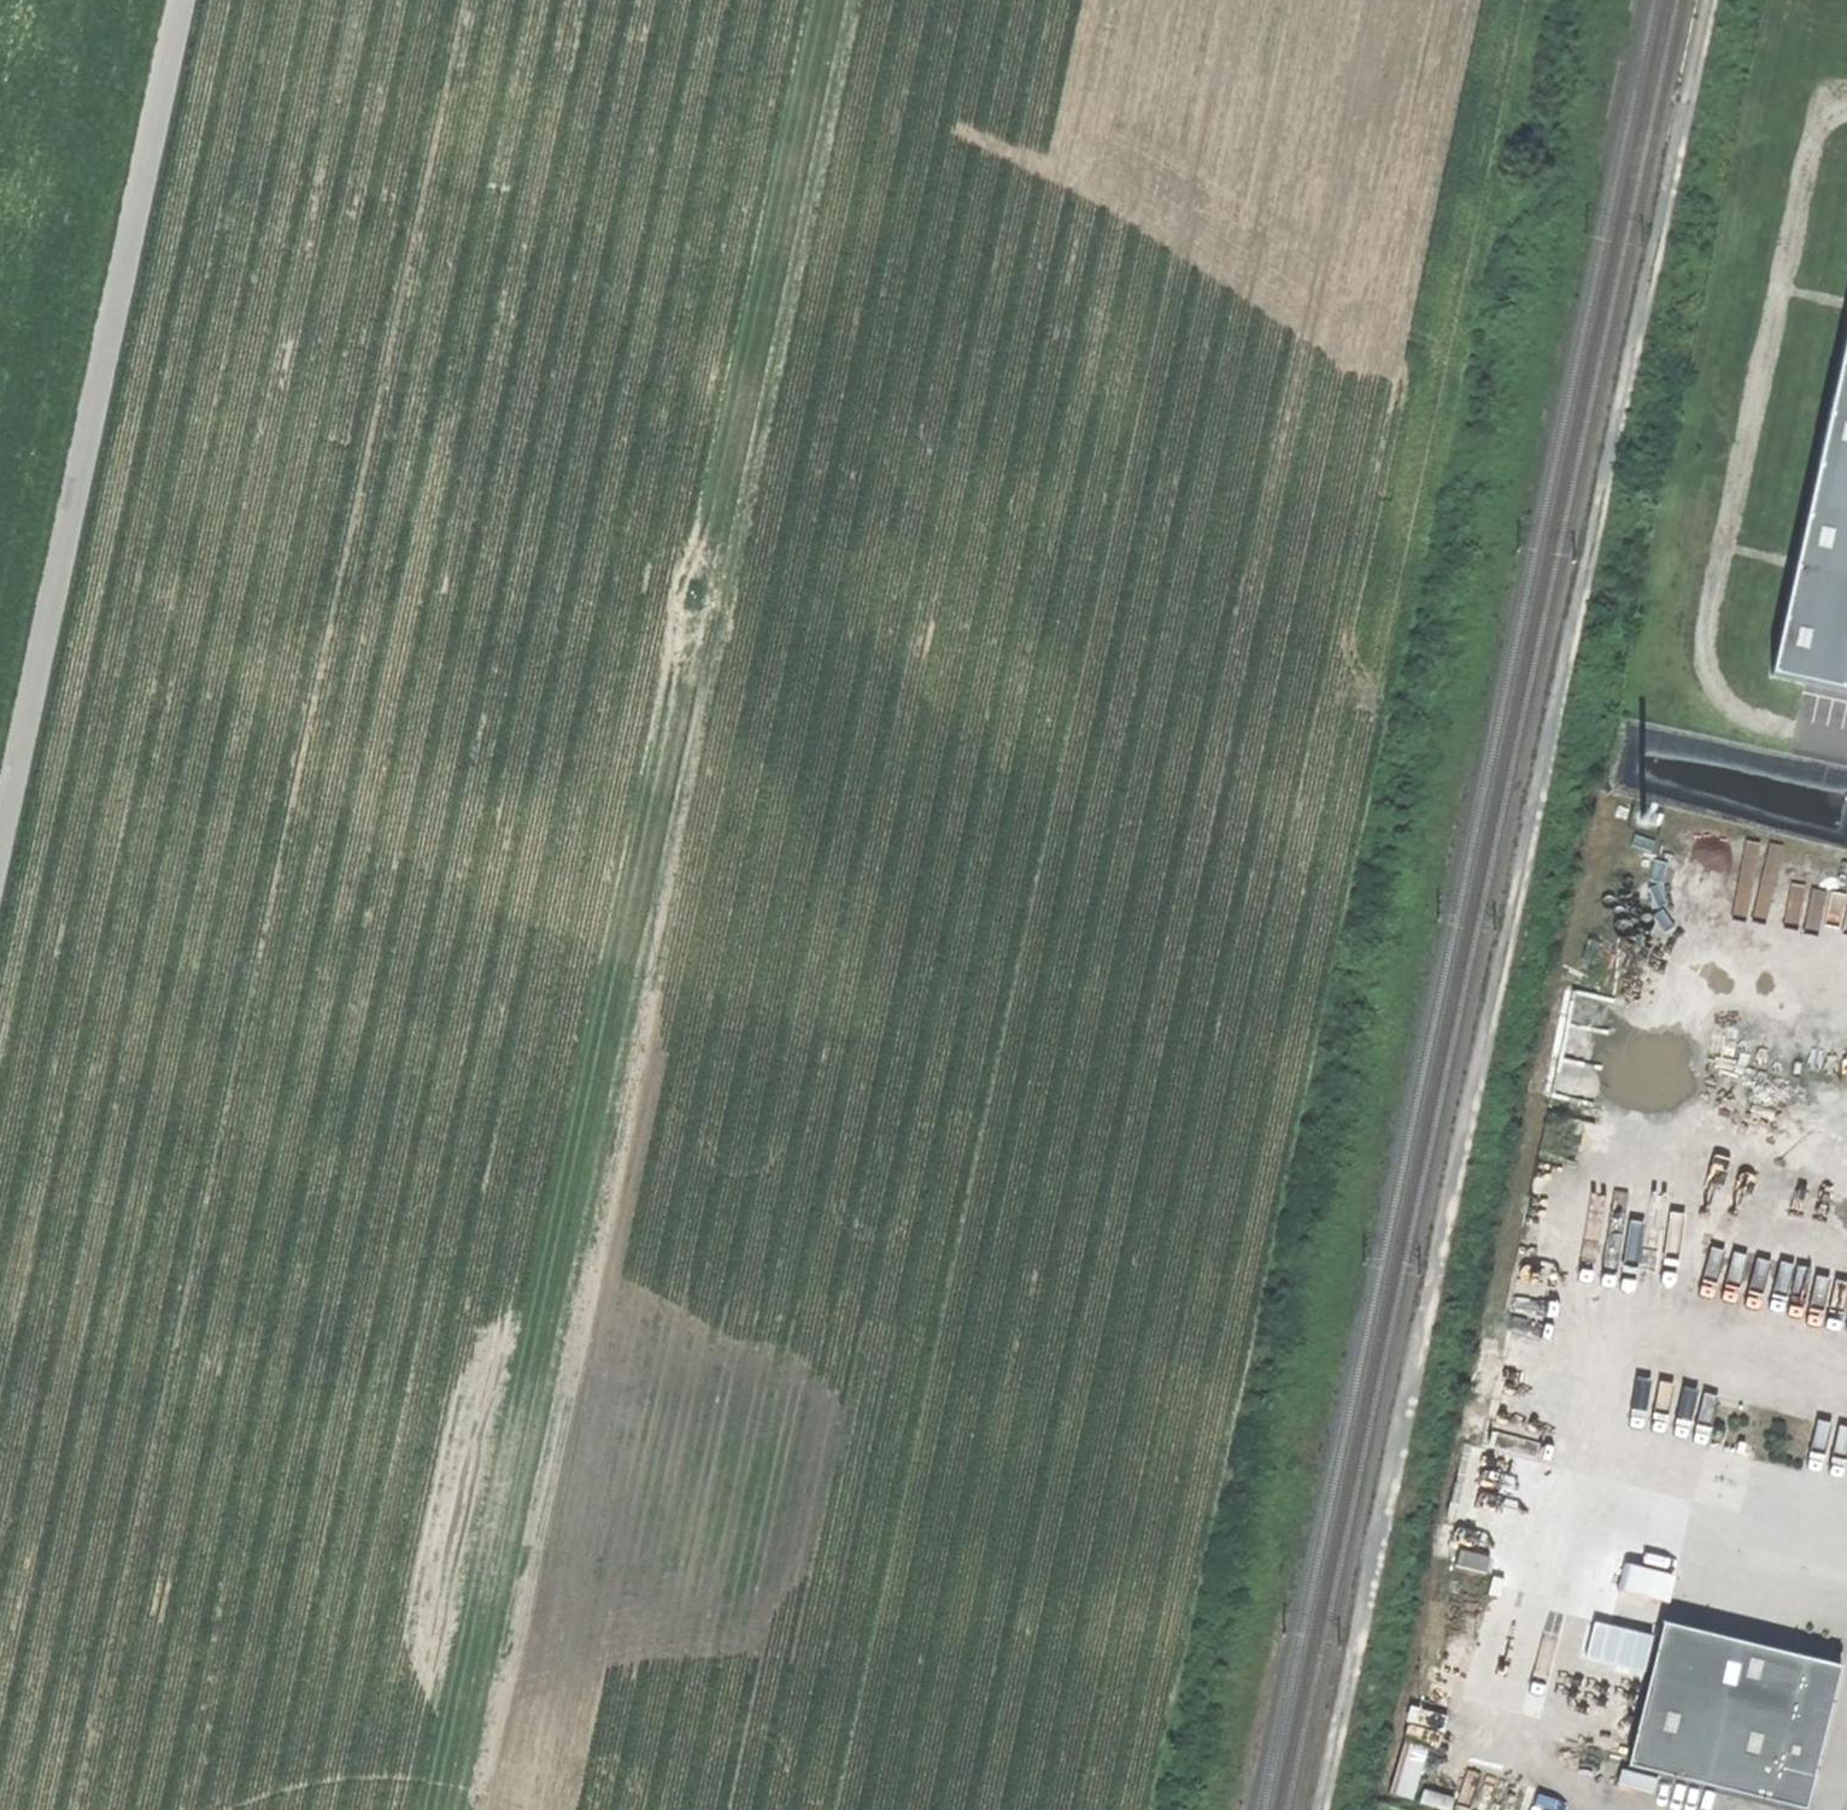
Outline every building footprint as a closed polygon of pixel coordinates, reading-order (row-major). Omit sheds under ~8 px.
[(1798,557),(1795,569),(1771,676),(1804,683),(1846,693),(1846,338),(1798,557)] [(1826,889),(1833,863),(1785,849),(1777,875),(1826,889)] [(1842,1668),(1664,1624),(1628,1767),(1801,1809),(1806,1809),(1820,1754),(1842,1668)] [(1396,1791),(1416,1796),(1422,1770),(1402,1765),(1396,1791)]
